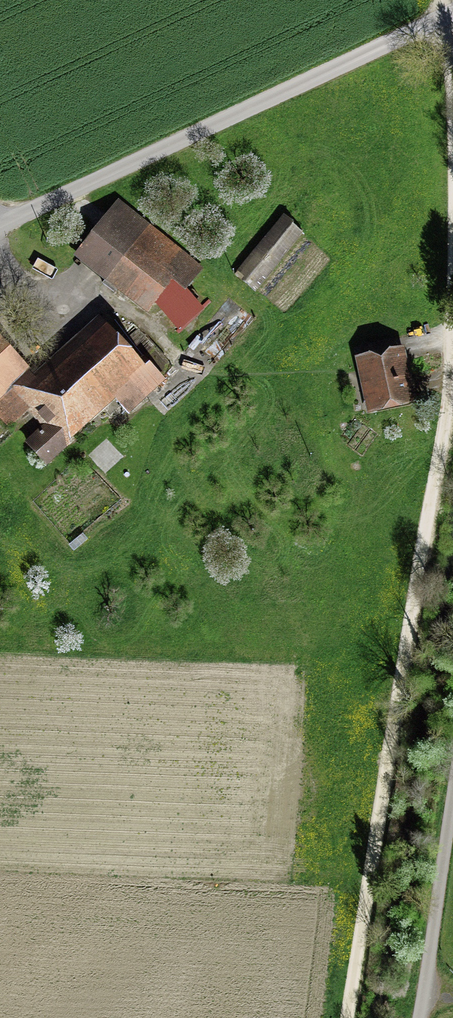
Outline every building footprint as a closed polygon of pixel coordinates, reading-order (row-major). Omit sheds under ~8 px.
[(119,206),(80,257),(151,310),(173,280),(185,290),(201,269),(119,206)] [(286,217),(237,272),(254,287),(303,233),(286,217)] [(40,384),(25,368),(4,387),(43,429),(28,443),(48,464),(69,445),(61,437),(115,387),(132,405),(159,380),(105,323),(40,384)] [(4,387),(25,368),(0,340),(0,390),(4,387)] [(399,344),(360,351),(369,404),(408,397),(399,344)]
